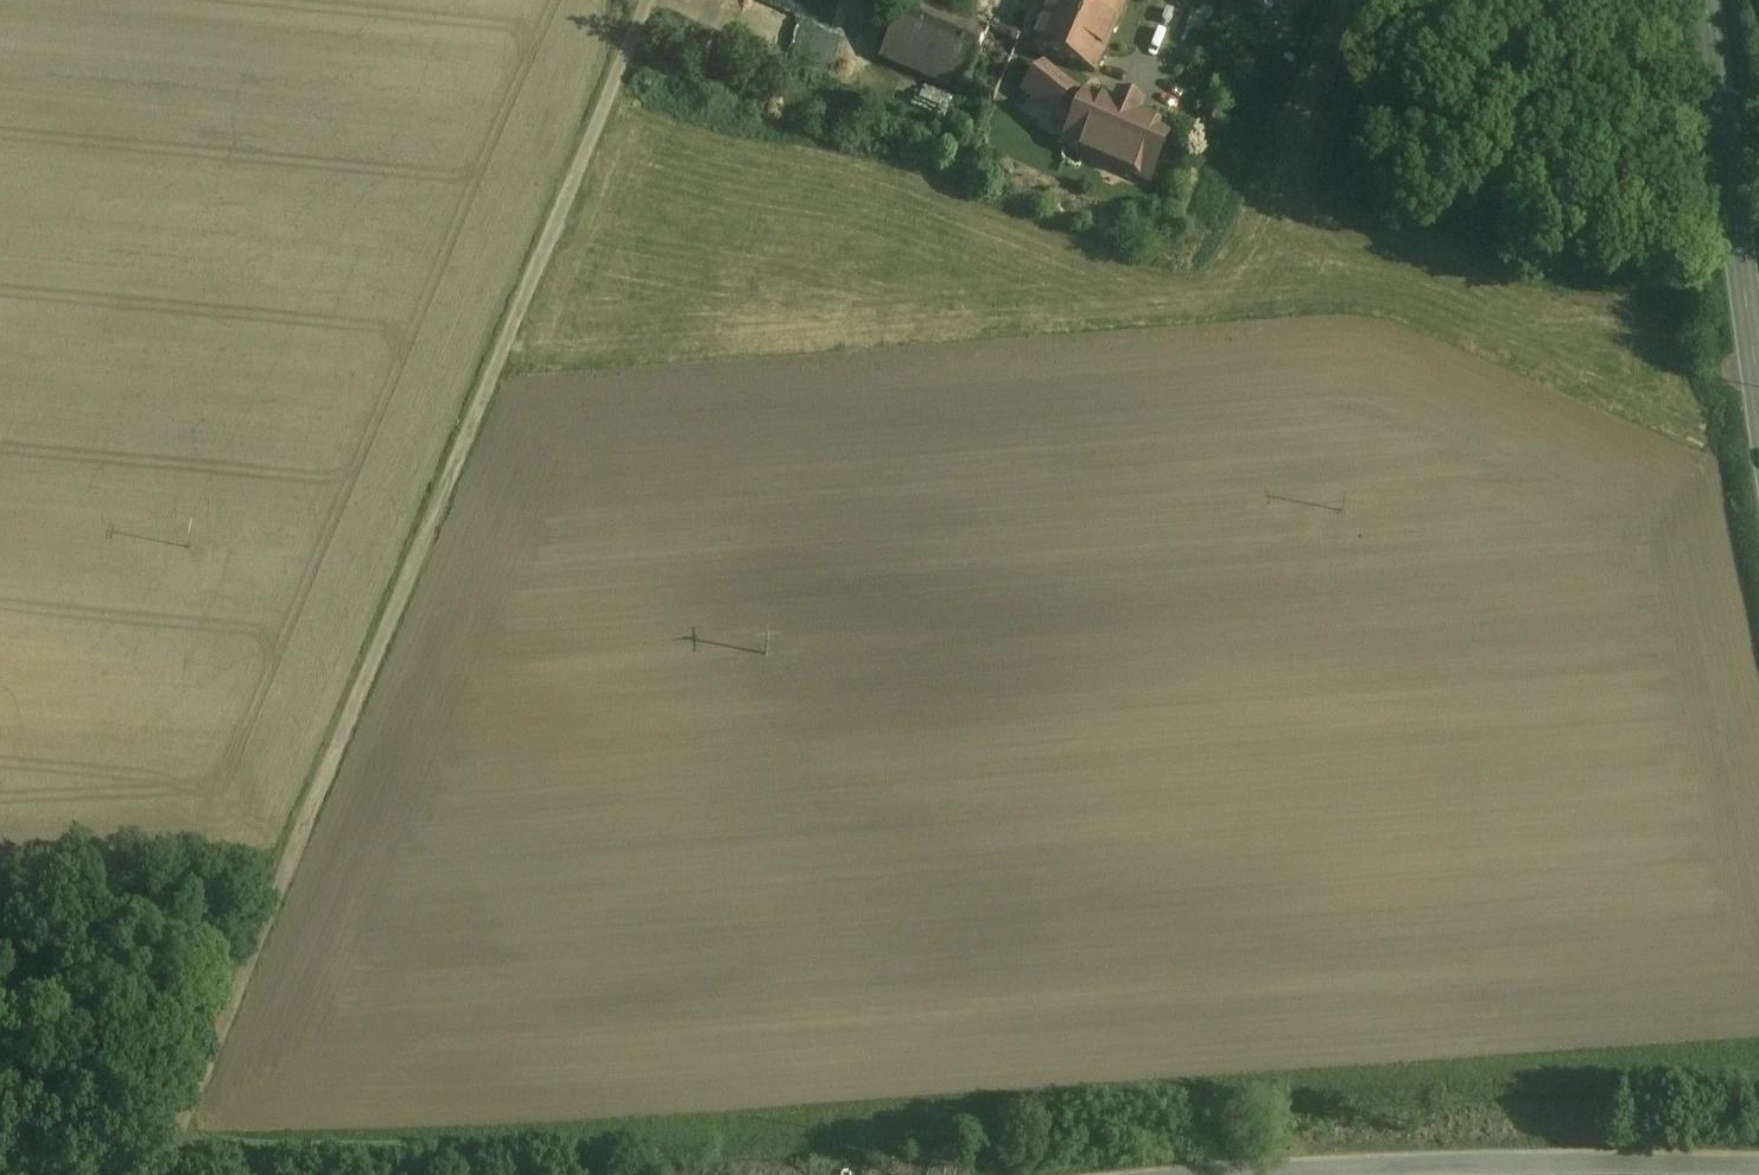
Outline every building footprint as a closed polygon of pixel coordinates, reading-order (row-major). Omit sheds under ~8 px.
[(909,0),(905,0),(880,60),(962,94),(963,92),(993,105),(1018,46),(988,33),(909,0)] [(1032,51),(1095,78),(1128,0),(1054,0),(1032,51)] [(1259,15),(1265,0),(1223,0),(1259,15)] [(1071,96),(1042,73),(1024,96),(1069,133),(1072,134),(1085,102),(1071,96)] [(1115,113),(1086,100),(1085,102),(1072,134),(1065,150),(1147,185),(1169,136),(1135,122),(1138,115),(1118,106),(1115,113)]
